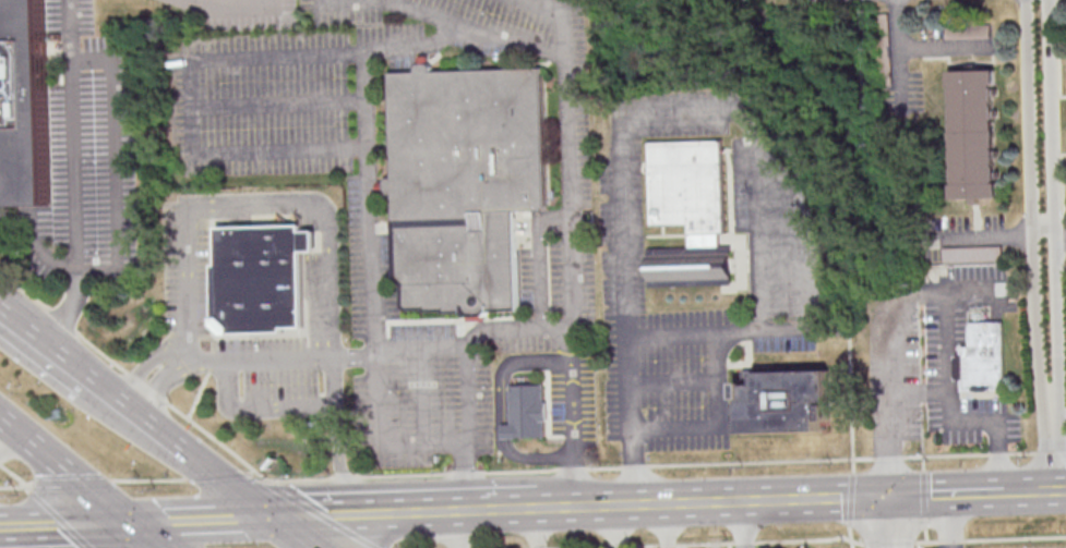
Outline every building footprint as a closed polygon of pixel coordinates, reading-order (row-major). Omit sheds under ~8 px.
[(13,193),(0,194),(0,0),(49,0),(55,208),(13,209),(13,193)] [(946,38),(945,23),(990,22),(990,37),(946,38)] [(387,75),(415,74),(417,66),(430,66),(432,73),(542,69),(547,211),(515,215),(519,312),(487,312),(483,317),(465,317),(462,312),(444,313),(442,307),(424,308),(403,309),(403,285),(395,278),(387,75)] [(950,71),(995,70),(998,197),(954,198),(950,71)] [(650,143),(724,139),(728,233),(721,233),(721,246),(733,246),(734,284),(652,288),(650,248),(692,247),(691,223),(654,226),(650,143)] [(216,226),(301,223),(302,230),(315,229),(315,249),(302,251),(304,327),(284,327),(284,331),(224,332),(213,322),(212,263),(217,263),(216,226)] [(944,247),(1002,245),(1002,260),(944,261),(944,247)] [(1006,389),(995,389),(995,391),(978,392),(978,390),(968,390),(968,379),(960,380),(960,356),(967,355),(966,349),(973,348),(972,324),(1005,322),(1007,381),(1005,381),(1006,389)] [(758,374),(833,372),(834,433),(740,434),(739,383),(758,382),(758,374)] [(543,440),(502,440),(502,426),(512,426),(512,385),(544,385),(544,403),(548,403),(548,424),(543,424),(543,440)]
